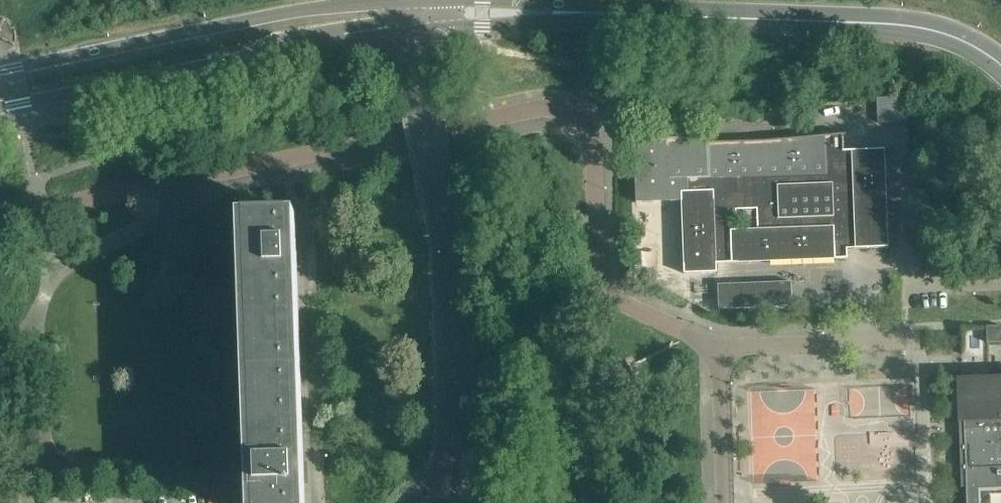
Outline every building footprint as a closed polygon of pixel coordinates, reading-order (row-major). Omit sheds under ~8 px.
[(907,122),(907,113),(892,114),(892,123),(907,122)] [(887,246),(883,151),(885,150),(885,149),(844,151),(844,135),(766,141),(709,143),(709,138),(692,140),(634,138),(636,201),(671,200),(671,202),(684,201),(686,265),(684,265),(685,274),(718,273),(717,264),(739,263),(739,261),(835,257),(835,260),(848,259),(848,249),(889,248),(889,246),(887,246)] [(294,347),(292,267),(297,256),(295,255),(295,249),(291,249),(290,214),(245,215),(245,216),(239,216),(239,217),(240,217),(250,502),(300,502),(299,484),(304,472),(302,471),(302,465),(298,466),(294,347)] [(987,326),(987,343),(1000,342),(1000,326),(987,326)] [(988,372),(988,373),(989,373),(989,377),(957,379),(959,423),(965,423),(965,433),(960,433),(962,488),(967,487),(967,502),(1000,502),(1000,372),(988,372)]
